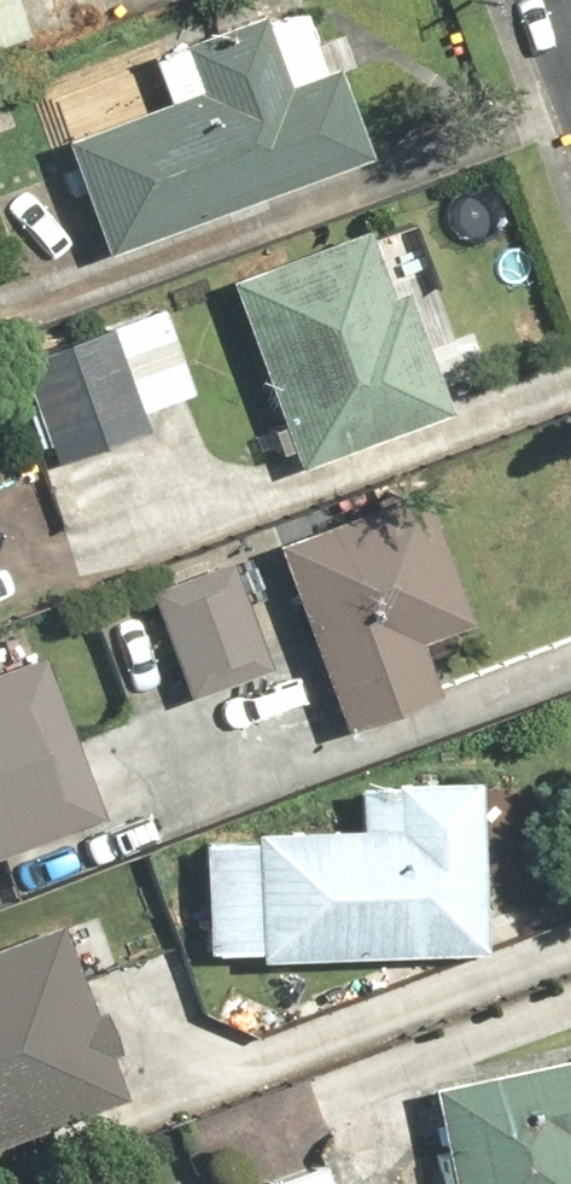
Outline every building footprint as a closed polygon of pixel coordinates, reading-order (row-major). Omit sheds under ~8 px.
[(26,36),(11,0),(0,0),(0,46),(26,36)] [(373,157),(340,68),(324,74),(296,0),(293,0),(146,56),(162,97),(109,117),(100,91),(45,111),(101,260),(373,157)] [(390,283),(365,227),(228,287),(308,474),(458,409),(435,357),(460,346),(426,267),(390,283)] [(185,393),(192,390),(158,307),(11,367),(45,450),(185,393)] [(237,520),(185,393),(45,450),(33,455),(86,583),(237,520)] [(426,489),(268,550),(338,734),(432,698),(415,654),(479,629),(426,489)] [(237,552),(148,584),(190,701),(279,669),(237,552)] [(88,818),(24,656),(0,666),(0,853),(88,818)] [(244,827),(198,827),(198,942),(244,941),(244,948),(476,947),(476,839),(521,838),(521,769),(354,770),(354,817),(244,817),(244,827)] [(0,952),(0,1152),(129,1105),(65,928),(0,952)] [(431,1083),(448,1183),(570,1183),(570,1059),(431,1083)] [(272,1183),(329,1183),(322,1165),(272,1183)]
